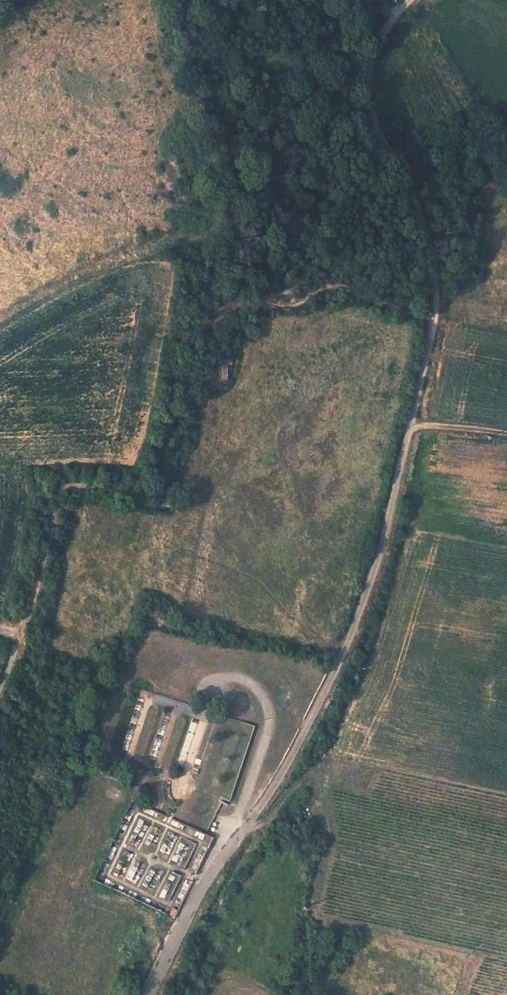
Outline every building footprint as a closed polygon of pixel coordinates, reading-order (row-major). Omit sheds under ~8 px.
[(178,910),(172,907),(169,915),(174,917),(178,910)]
